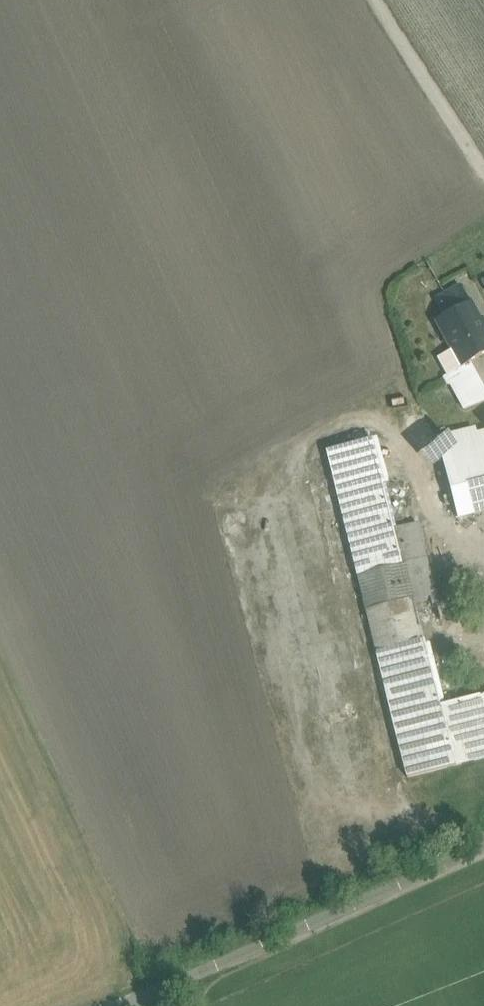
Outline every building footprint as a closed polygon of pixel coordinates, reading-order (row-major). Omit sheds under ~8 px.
[(459,288),(448,294),(446,290),(438,294),(440,298),(435,301),(445,319),(469,306),(459,288)] [(469,306),(445,319),(437,323),(454,354),(462,369),(473,363),(483,357),(483,334),(469,306)] [(473,363),(462,369),(454,354),(440,362),(468,413),(483,404),(483,384),(473,363)] [(365,450),(327,460),(337,495),(375,486),(365,450)] [(461,465),(473,515),(483,512),(483,459),(461,465)] [(375,486),(337,495),(357,578),(405,566),(396,531),(385,484),(375,486)] [(357,578),(366,612),(413,601),(420,627),(441,622),(417,525),(396,531),(405,566),(357,578)] [(326,594),(312,596),(316,627),(330,626),(326,594)] [(290,601),(293,632),(310,630),(307,599),(290,601)] [(365,612),(394,730),(442,718),(440,710),(420,627),(413,601),(366,612),(365,612)] [(336,641),(320,645),(325,667),(341,664),(336,641)] [(305,673),(321,669),(317,646),(300,649),(305,673)] [(345,678),(329,682),(335,707),(351,703),(345,678)] [(326,683),(309,686),(313,710),(330,708),(326,683)] [(440,710),(442,718),(394,730),(407,779),(483,759),(483,699),(440,710)] [(340,722),(344,743),(359,740),(356,719),(340,722)] [(333,723),(318,727),(324,751),(340,746),(333,723)]
